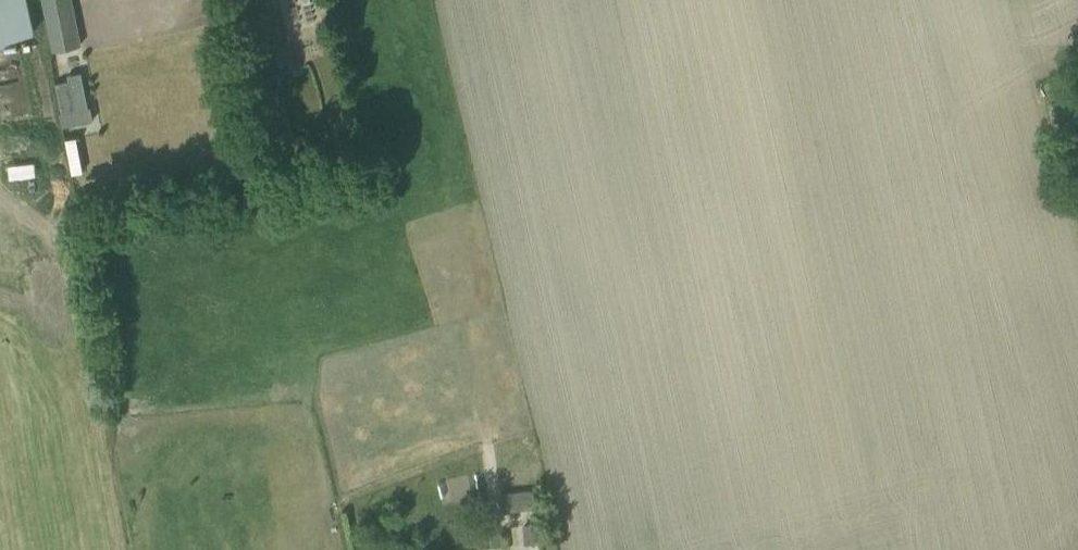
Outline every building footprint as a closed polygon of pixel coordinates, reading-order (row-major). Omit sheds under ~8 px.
[(34,31),(27,0),(0,0),(0,38),(34,31)] [(52,50),(81,44),(72,0),(42,0),(52,50)] [(70,80),(57,82),(65,123),(93,119),(84,71),(69,74),(70,80)]
